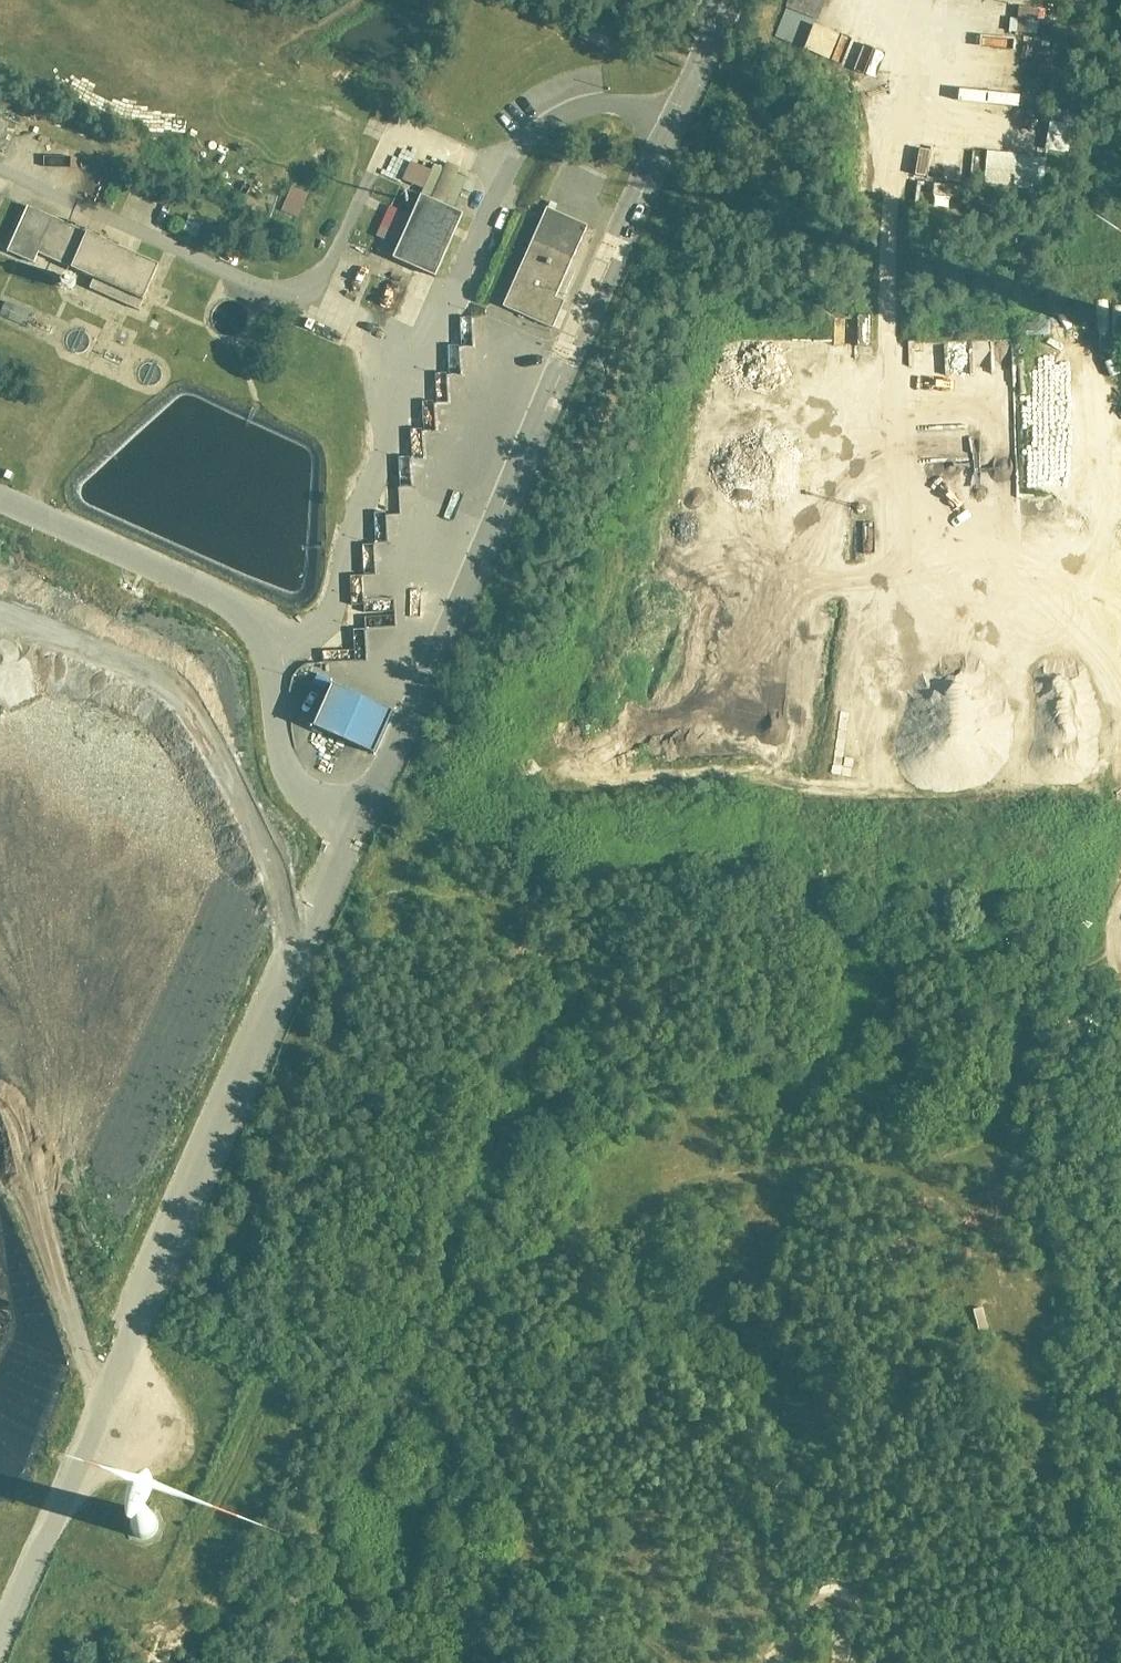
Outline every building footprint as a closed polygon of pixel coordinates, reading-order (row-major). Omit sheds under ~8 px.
[(1051,114),(1044,157),(1083,163),(1090,120),(1051,114)] [(436,170),(393,264),(430,280),(473,186),(436,170)] [(28,210),(11,248),(143,309),(161,271),(28,210)] [(547,216),(503,312),(546,332),(590,235),(547,216)] [(330,691),(312,729),(372,758),(390,720),(330,691)]
